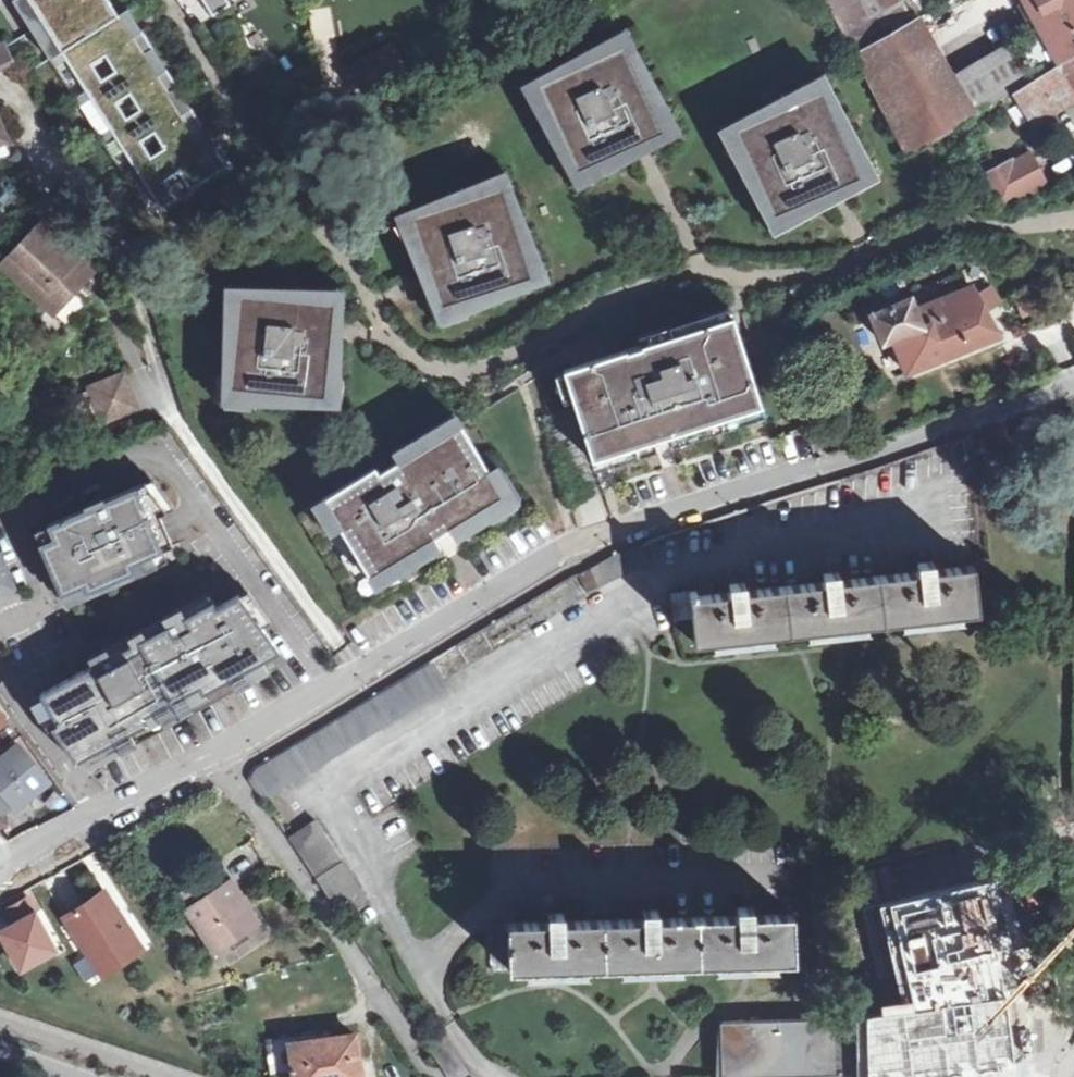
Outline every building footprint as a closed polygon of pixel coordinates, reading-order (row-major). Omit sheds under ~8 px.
[(29,0),(14,0),(51,58),(62,51),(29,0)] [(62,51),(161,208),(178,197),(167,180),(180,172),(190,190),(229,165),(217,146),(207,151),(195,131),(204,125),(192,107),(182,112),(170,92),(179,86),(167,68),(158,74),(146,53),(154,48),(143,30),(134,36),(121,14),(118,16),(108,0),(29,0),(62,51)] [(213,15),(232,4),(229,0),(203,0),(213,15)] [(1073,55),(1073,0),(1025,0),(1048,40),(1018,57),(1014,52),(956,86),(915,19),(892,32),(875,0),(826,0),(855,53),(910,156),(952,130),(957,127),(973,118),(996,104),(1013,92),(1073,55)] [(906,8),(904,0),(884,0),(887,12),(906,8)] [(130,9),(121,14),(134,36),(143,30),(134,16),(130,9)] [(0,44),(0,66),(13,60),(5,41),(0,44)] [(626,42),(534,82),(575,173),(639,144),(666,132),(626,42)] [(160,57),(154,48),(146,53),(158,74),(167,68),(160,57)] [(1013,92),(1034,125),(1073,99),(1073,55),(1013,92)] [(185,96),(179,86),(170,92),(182,112),(192,107),(185,96)] [(824,87),(733,126),(774,218),(840,187),(863,177),(824,87)] [(996,104),(973,118),(985,139),(1008,126),(996,104)] [(973,118),(957,127),(982,177),(985,176),(1001,167),(985,139),(973,118)] [(210,136),(204,125),(195,131),(207,151),(217,146),(210,136)] [(1027,157),(985,176),(1002,211),(1043,191),(1027,157)] [(504,183),(410,213),(430,278),(440,307),(535,277),(504,183)] [(82,264),(41,226),(15,255),(31,270),(20,283),(56,315),(86,282),(75,271),(82,264)] [(31,270),(15,255),(3,267),(20,283),(31,270)] [(75,271),(86,282),(93,274),(82,264),(75,271)] [(884,344),(894,340),(907,374),(1000,336),(971,285),(917,307),(911,297),(871,312),(884,344)] [(335,301),(239,290),(229,387),(326,398),(332,334),(335,301)] [(627,349),(565,369),(593,460),(689,429),(762,406),(734,316),(641,345),(642,347),(628,351),(627,349)] [(74,402),(100,426),(108,423),(140,410),(126,377),(94,391),(95,393),(74,402)] [(375,467),(324,498),(372,576),(446,531),(503,496),(459,424),(380,473),(375,467)] [(83,583),(87,590),(134,570),(131,563),(171,545),(158,514),(165,511),(145,483),(104,500),(103,496),(92,501),(83,505),(85,508),(48,524),(54,537),(39,543),(61,592),(83,583)] [(644,546),(593,569),(601,585),(652,563),(644,546)] [(18,589),(2,552),(0,553),(0,596),(18,589)] [(745,582),(730,583),(730,591),(697,595),(696,590),(672,593),(674,620),(692,620),(695,643),(980,612),(974,565),(935,570),(933,562),(918,563),(919,571),(840,580),(838,572),(824,573),(823,581),(746,589),(745,582)] [(601,585),(593,569),(578,571),(588,592),(601,585)] [(92,665),(41,692),(57,723),(59,722),(91,767),(278,667),(230,599),(214,607),(211,601),(184,616),(179,607),(169,612),(161,617),(165,626),(110,655),(105,646),(96,651),(87,656),(92,665)] [(252,780),(254,786),(264,801),(449,690),(431,661),(306,736),(257,766),(253,772),(252,780)] [(0,756),(0,812),(11,803),(14,806),(48,779),(17,742),(0,756)] [(370,901),(316,821),(289,839),(341,919),(370,901)] [(223,858),(179,885),(214,942),(258,916),(223,858)] [(105,892),(66,916),(104,975),(142,951),(105,892)] [(562,912),(549,912),(549,921),(490,923),(490,971),(796,962),(795,914),(755,914),(753,905),(738,906),(738,914),(659,917),(658,909),(643,909),(643,918),(565,921),(562,912)] [(0,930),(0,940),(20,976),(58,954),(33,911),(0,930)] [(899,942),(932,1023),(997,997),(964,916),(899,942)] [(859,1019),(720,1021),(721,1076),(859,1075),(859,1019)] [(355,1035),(291,1043),(290,1036),(267,1039),(271,1074),(295,1071),(296,1076),(361,1076),(355,1035)] [(1022,1058),(1025,1076),(1057,1076),(1064,1076),(1059,1051),(1022,1058)]
